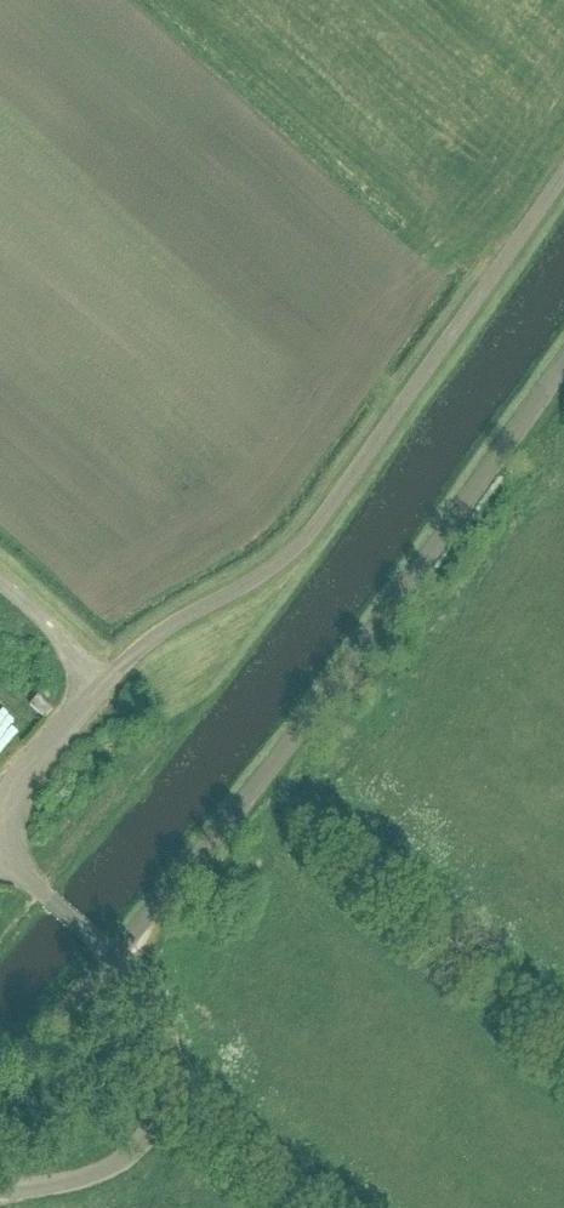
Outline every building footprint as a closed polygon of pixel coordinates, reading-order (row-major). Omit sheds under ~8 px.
[(44,720),(52,710),(37,697),(28,706),(44,720)]
